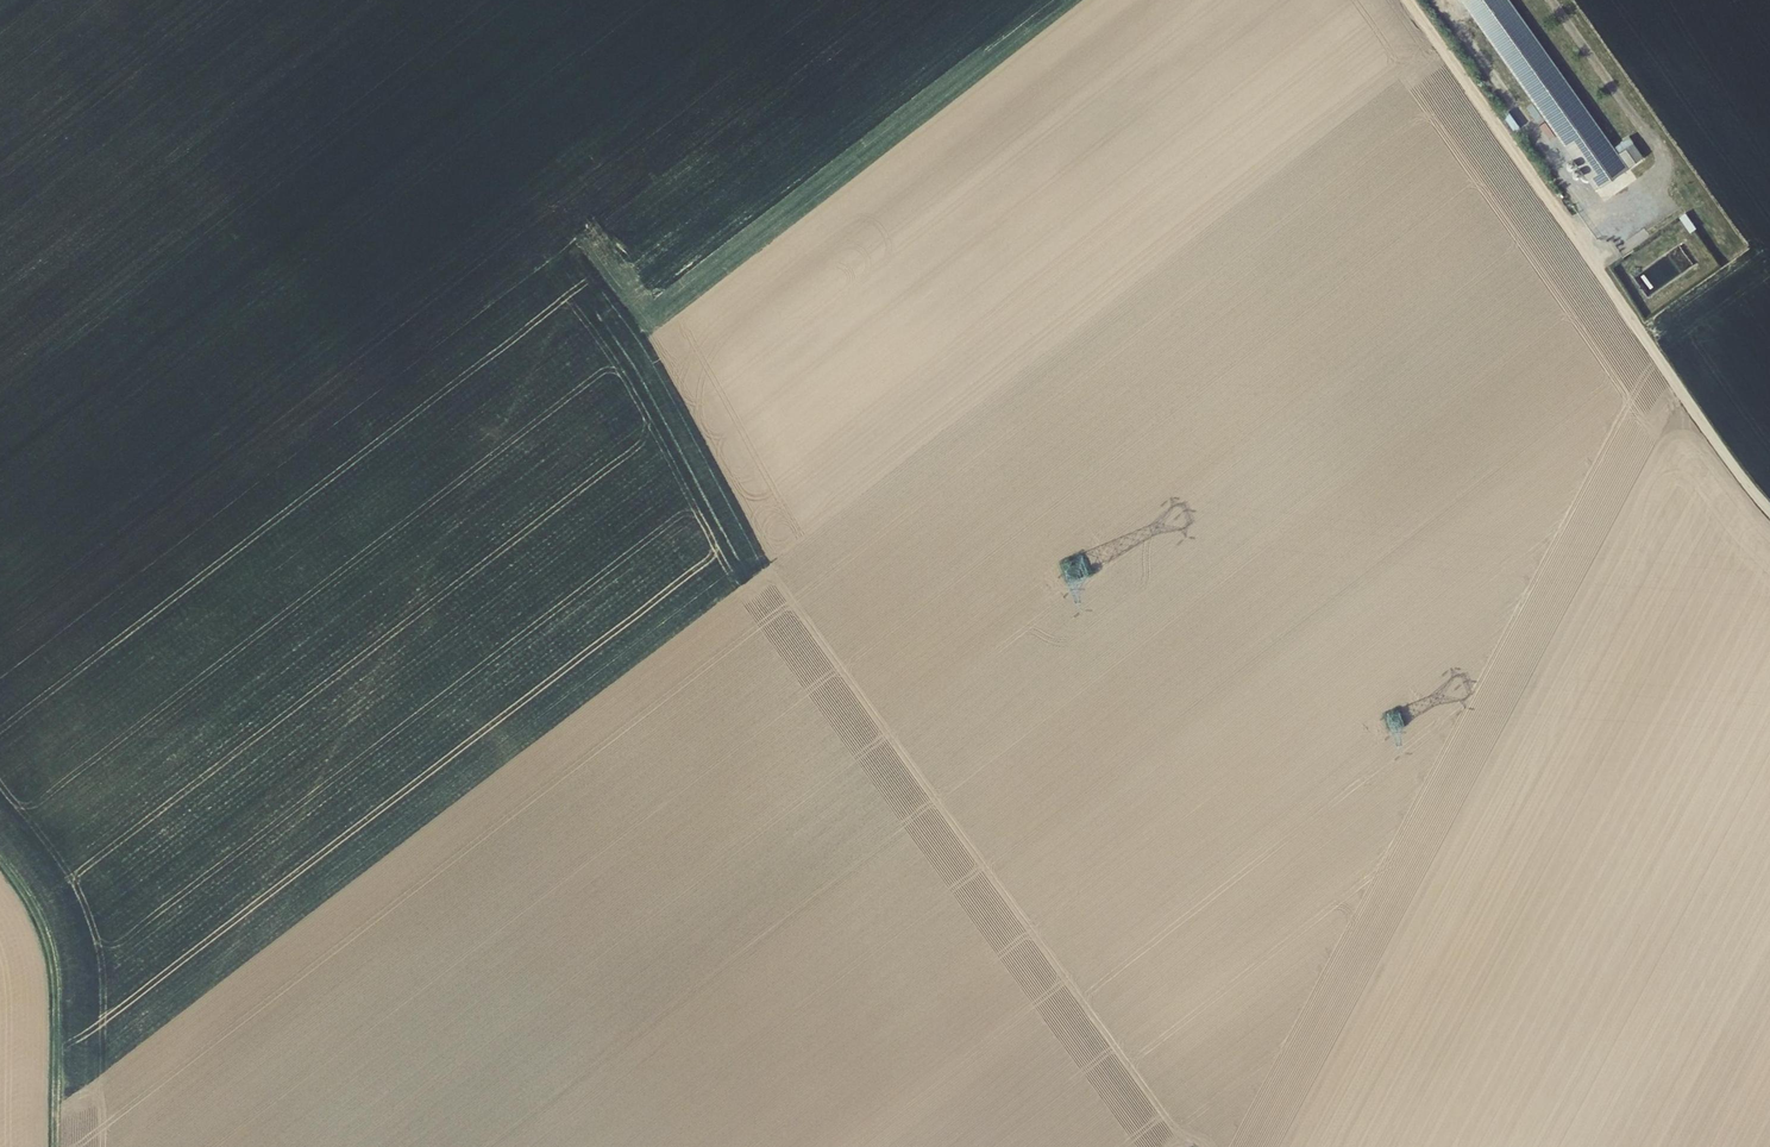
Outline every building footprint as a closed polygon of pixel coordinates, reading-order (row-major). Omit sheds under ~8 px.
[(1637,180),(1629,168),(1644,159),(1630,136),(1608,150),(1516,0),(1469,0),(1596,205),(1637,180)]
